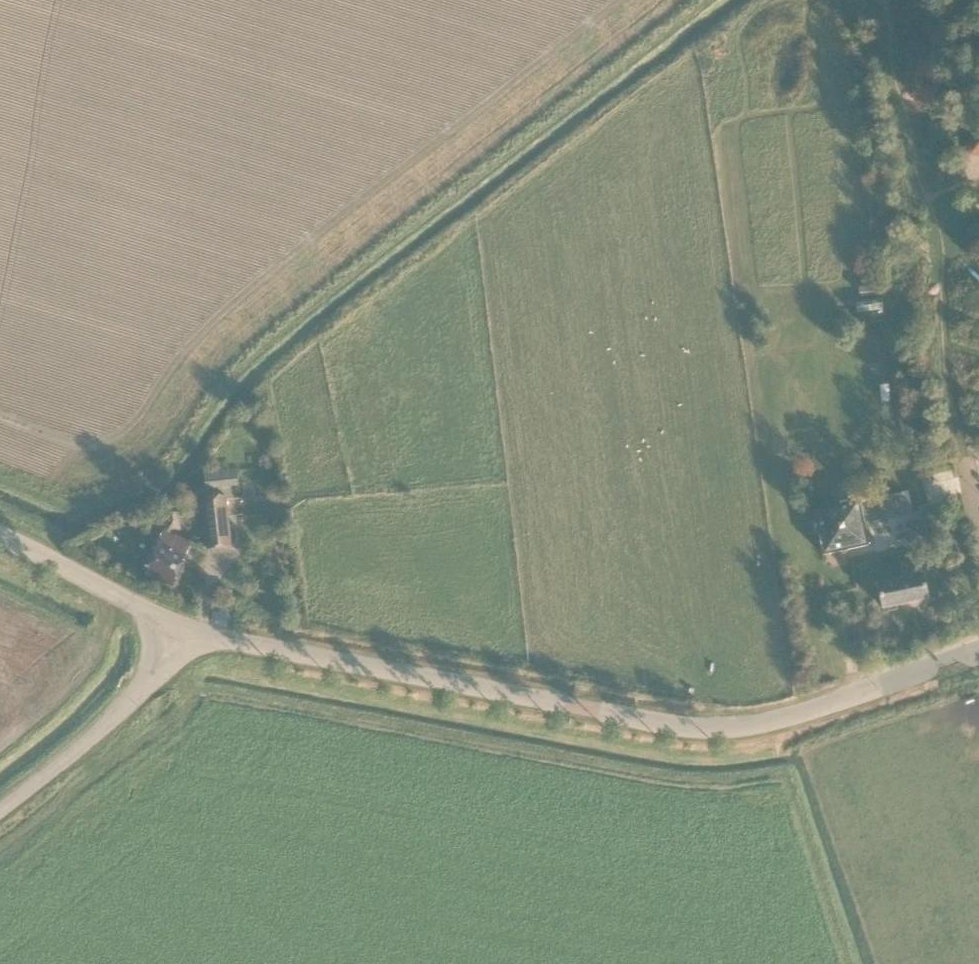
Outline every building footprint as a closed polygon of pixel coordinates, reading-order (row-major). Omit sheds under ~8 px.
[(969,156),(978,155),(978,142),(967,144),(969,156)] [(215,487),(248,485),(247,467),(214,469),(215,487)] [(864,522),(898,515),(911,512),(907,492),(865,501),(865,499),(859,500),(814,509),(823,555),(869,545),(864,522)] [(200,497),(206,550),(234,547),(228,494),(200,497)] [(182,529),(180,512),(166,514),(168,531),(182,529)] [(932,542),(928,519),(916,521),(920,544),(932,542)] [(191,541),(176,535),(163,530),(159,542),(146,574),(174,585),(187,553),(186,553),(191,541)] [(922,574),(919,560),(906,563),(909,577),(878,584),(883,608),(928,598),(923,574),(922,574)]
